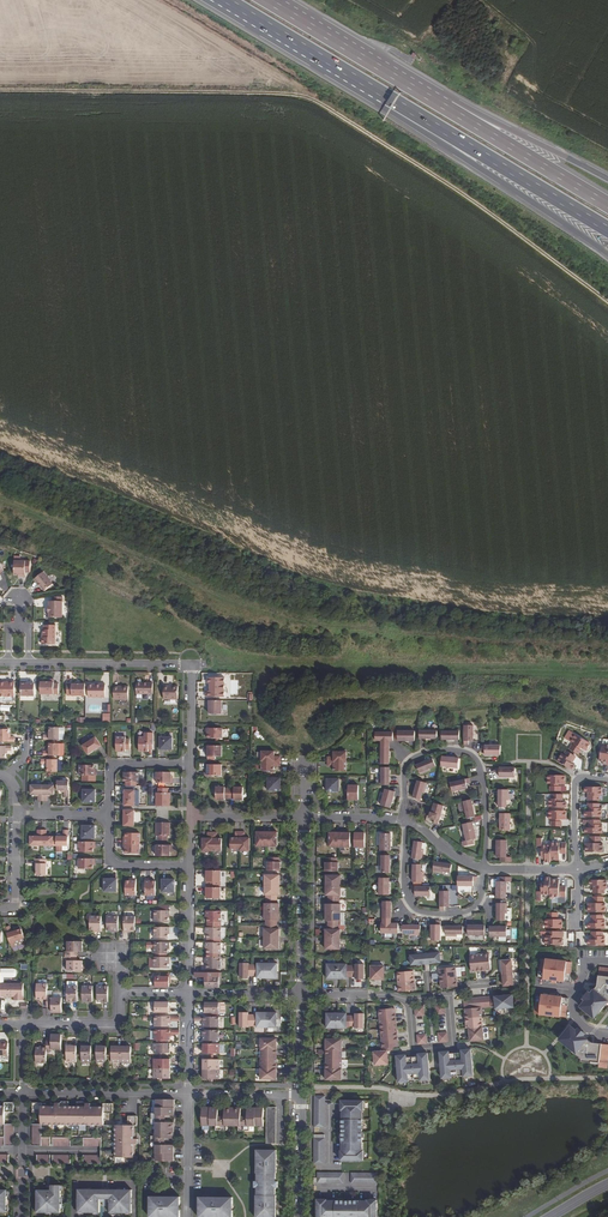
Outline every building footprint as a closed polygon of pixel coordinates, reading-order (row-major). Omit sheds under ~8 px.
[(30,573),(30,561),(14,561),(14,575),(18,575),(20,575),(20,577),(25,577),(25,573),(30,573)] [(43,573),(35,580),(45,592),(53,585),(43,573)] [(49,613),(49,618),(62,618),(63,597),(53,597),(53,602),(49,602),(49,607),(48,613),(49,613)] [(42,638),(42,645),(55,645),(55,625),(44,625),(44,630),(43,630),(43,635),(43,638),(42,638)] [(224,678),(208,678),(208,684),(210,684),(210,691),(208,691),(208,697),(224,698),(224,678)] [(49,682),(40,682),(40,694),(58,694),(58,684),(54,684),(54,680),(49,680),(49,682)] [(14,701),(14,682),(9,682),(9,683),(9,684),(6,684),(6,683),(0,683),(0,701),(14,701)] [(26,682),(21,682),(21,696),(35,696),(35,684),(26,684),(26,682)] [(85,696),(85,684),(77,684),(77,683),(72,683),(72,684),(67,684),(67,695),(72,696),(85,696)] [(153,683),(136,683),(136,694),(153,694),(153,683)] [(96,685),(88,685),(88,698),(105,698),(105,684),(96,684),(96,685)] [(178,686),(163,686),(163,700),(178,700),(178,686)] [(114,699),(128,699),(128,688),(128,687),(122,687),(114,687),(114,699)] [(222,701),(207,701),(207,706),(209,706),(209,710),(209,714),(222,714),(222,701)] [(464,725),(464,745),(468,745),(468,741),(473,742),(473,726),(464,725)] [(43,735),(43,740),(59,740),(59,728),(49,728),(49,733),(49,735),(47,735),(43,735)] [(207,740),(222,740),(222,729),(206,729),(206,734),(208,734),(208,736),(207,740)] [(419,729),(419,739),(437,739),(437,731),(430,731),(430,729),(419,729)] [(15,742),(15,737),(10,737),(8,737),(8,734),(9,730),(0,730),(0,742),(15,742)] [(389,741),(393,741),(393,731),(383,731),(383,733),(376,733),(375,741),(381,741),(389,741)] [(415,732),(397,731),(397,741),(402,741),(415,741),(415,732)] [(441,732),(441,740),(459,740),(459,731),(449,731),(449,732),(441,732)] [(153,750),(153,740),(153,733),(145,733),(145,738),(139,738),(139,750),(144,750),(144,752),(148,752),(148,750),(153,750)] [(590,743),(574,734),(572,737),(572,740),(571,742),(574,744),(580,748),(586,751),(590,743)] [(95,737),(82,746),(88,755),(101,746),(95,737)] [(125,737),(116,737),(116,750),(121,750),(121,752),(125,752),(125,750),(130,750),(130,740),(125,739),(125,737)] [(172,738),(160,737),(160,750),(172,750),(172,738)] [(43,751),(43,756),(59,756),(59,752),(59,745),(59,744),(49,744),(49,749),(49,751),(47,751),(43,751)] [(573,746),(572,745),(569,750),(578,755),(580,750),(579,750),(573,746)] [(601,745),(599,761),(603,762),(603,765),(607,765),(607,762),(607,745),(601,745)] [(12,747),(0,746),(0,759),(5,759),(5,754),(5,751),(7,751),(11,751),(12,747)] [(207,757),(221,757),(222,746),(206,746),(206,751),(207,751),(207,753),(207,757)] [(500,746),(481,746),(481,751),(484,751),(484,755),(500,755),(500,746)] [(381,766),(389,766),(389,751),(389,747),(381,747),(379,747),(380,758),(381,758),(381,766)] [(557,761),(572,770),(575,766),(571,763),(575,756),(566,751),(564,755),(562,754),(557,761)] [(261,771),(274,771),(274,766),(280,766),(280,757),(274,757),(274,752),(261,752),(261,771)] [(346,752),(333,752),(333,757),(327,757),(327,766),(333,766),(333,772),(346,772),(346,752)] [(459,759),(442,757),(441,767),(445,767),(458,768),(459,759)] [(416,766),(420,775),(430,770),(429,769),(436,766),(433,759),(416,766)] [(57,760),(41,760),(41,764),(45,765),(47,765),(47,767),(47,772),(57,772),(57,760)] [(222,765),(207,765),(207,769),(207,771),(205,771),(205,776),(222,776),(222,765)] [(79,766),(79,776),(96,776),(96,771),(94,771),(94,769),(94,766),(79,766)] [(381,785),(390,785),(390,768),(383,768),(382,775),(381,775),(381,785)] [(515,768),(496,768),(496,773),(499,773),(499,777),(515,778),(515,768)] [(138,782),(138,773),(126,772),(126,778),(124,778),(124,782),(126,782),(126,786),(136,786),(136,782),(138,782)] [(171,773),(156,772),(156,783),(172,784),(172,779),(171,779),(171,777),(171,773)] [(565,785),(565,776),(546,776),(546,779),(548,781),(548,784),(552,785),(558,785),(565,785)] [(280,779),(268,779),(268,791),(280,791),(280,779)] [(339,779),(327,779),(327,792),(339,792),(339,779)] [(469,779),(450,783),(452,792),(467,788),(466,784),(470,783),(469,779)] [(68,797),(69,781),(57,781),(57,786),(57,790),(62,791),(64,791),(64,796),(64,797),(68,797)] [(418,781),(413,798),(416,799),(418,802),(420,802),(422,793),(424,794),(427,783),(418,781)] [(42,801),(42,785),(31,785),(31,795),(36,795),(38,795),(38,800),(38,801),(42,801)] [(42,785),(42,801),(47,802),(47,800),(47,795),(48,795),(54,795),(54,790),(54,786),(42,785)] [(358,786),(348,786),(348,800),(352,800),(352,799),(353,799),(353,800),(358,800),(358,786)] [(225,787),(216,787),(215,800),(225,800),(225,799),(234,799),(234,800),(243,800),(243,788),(234,788),(234,789),(225,789),(225,787)] [(601,787),(584,787),(584,793),(589,793),(589,801),(599,801),(599,796),(601,796),(601,787)] [(168,789),(158,788),(158,793),(156,793),(156,806),(169,807),(170,793),(168,793),(168,789)] [(385,789),(381,806),(390,809),(391,804),(395,792),(385,789)] [(95,790),(83,790),(83,803),(95,803),(95,790)] [(509,790),(499,790),(499,808),(507,808),(507,801),(509,801),(509,790)] [(124,791),(124,806),(134,806),(135,791),(124,791)] [(549,808),(566,808),(566,803),(561,802),(561,794),(551,794),(551,799),(549,799),(549,808)] [(471,800),(462,802),(464,812),(466,812),(467,819),(475,817),(471,800)] [(435,803),(431,801),(430,804),(434,805),(432,813),(431,813),(429,819),(434,820),(433,823),(438,825),(443,807),(435,804),(435,803)] [(599,804),(589,804),(589,812),(584,812),(584,817),(601,817),(601,808),(599,808),(599,804)] [(124,810),(124,826),(134,826),(134,810),(124,810)] [(566,820),(566,811),(547,811),(547,815),(549,817),(549,820),(553,820),(560,820),(566,820)] [(510,831),(510,814),(501,814),(501,818),(500,831),(510,831)] [(600,820),(590,820),(590,828),(585,828),(585,834),(602,834),(602,825),(600,825),(600,820)] [(472,840),(476,839),(472,822),(463,824),(466,841),(462,842),(463,847),(473,844),(472,840)] [(158,836),(158,841),(168,841),(168,836),(170,836),(170,823),(156,823),(156,836),(158,836)] [(95,826),(82,826),(82,839),(95,839),(95,826)] [(42,846),(42,830),(37,830),(37,837),(35,837),(30,837),(30,846),(42,846)] [(42,830),(42,846),(53,846),(53,837),(48,837),(46,837),(46,832),(46,830),(42,830)] [(68,847),(68,830),(63,830),(63,832),(63,837),(62,837),(56,837),(56,846),(68,847)] [(249,851),(250,838),(245,838),(245,832),(235,832),(235,838),(230,838),(230,851),(249,851)] [(260,832),(256,832),(256,847),(277,847),(277,832),(273,832),(273,834),(271,834),(271,832),(262,832),(262,834),(260,834),(260,832)] [(139,834),(125,833),(125,837),(125,839),(123,839),(123,844),(139,844),(139,834)] [(221,851),(222,839),(217,839),(217,833),(207,833),(207,839),(202,839),(202,851),(221,851)] [(333,833),(329,833),(329,847),(350,847),(350,833),(346,833),(346,834),(344,834),(344,833),(335,833),(335,834),(333,834),(333,833)] [(359,833),(354,833),(354,848),(364,848),(365,833),(360,833),(360,834),(359,834),(359,833)] [(381,834),(381,851),(390,851),(390,847),(391,834),(381,834)] [(537,838),(537,848),(541,848),(541,858),(545,858),(545,863),(550,863),(550,860),(550,845),(542,845),(542,839),(537,838)] [(500,862),(511,862),(511,857),(506,857),(506,841),(497,840),(497,858),(500,858),(500,862)] [(412,859),(421,860),(423,850),(421,850),(423,843),(415,841),(412,859)] [(566,855),(566,846),(561,845),(561,847),(559,847),(559,843),(556,843),(554,841),(550,841),(550,845),(550,860),(559,860),(559,854),(561,854),(561,855),(566,855)] [(79,852),(93,852),(93,849),(93,847),(95,847),(95,842),(79,842),(79,852)] [(139,854),(139,844),(123,844),(123,848),(125,848),(125,850),(125,854),(139,854)] [(585,844),(585,852),(604,853),(604,849),(603,847),(603,844),(599,844),(592,844),(585,844)] [(156,856),(170,856),(170,852),(170,850),(172,850),(172,845),(156,845),(156,856)] [(389,856),(380,855),(380,866),(381,866),(381,873),(389,873),(389,856)] [(279,858),(269,858),(269,862),(267,862),(267,871),(280,871),(280,862),(279,862),(279,858)] [(337,858),(327,858),(327,863),(325,863),(325,872),(338,872),(338,863),(337,863),(337,858)] [(46,860),(35,859),(34,864),(36,864),(36,868),(36,876),(46,876),(46,860)] [(79,869),(93,869),(93,866),(93,864),(95,864),(95,859),(79,859),(79,869)] [(434,862),(433,872),(443,873),(443,872),(450,873),(451,865),(434,862)] [(413,882),(422,882),(422,872),(421,872),(421,865),(413,865),(413,882)] [(221,871),(205,871),(205,876),(206,876),(206,878),(206,882),(221,882),(221,871)] [(279,875),(265,875),(265,887),(279,887),(279,875)] [(340,876),(326,876),(326,887),(341,887),(340,876)] [(477,877),(457,877),(457,886),(473,886),(473,882),(477,882),(477,877)] [(496,887),(496,899),(506,899),(506,895),(506,882),(511,882),(511,877),(500,877),(500,882),(496,882),(496,887)] [(379,878),(379,895),(389,896),(389,891),(389,878),(379,878)] [(541,892),(536,892),(536,902),(541,902),(541,895),(550,895),(550,880),(550,878),(545,878),(545,882),(541,882),(541,892)] [(117,879),(104,879),(104,892),(117,892),(117,879)] [(125,895),(136,895),(136,879),(131,879),(131,881),(129,881),(125,881),(125,895)] [(155,896),(155,881),(152,881),(150,881),(150,879),(145,879),(145,896),(155,896)] [(496,887),(496,882),(500,882),(500,880),(496,880),(496,879),(491,879),(490,880),(490,886),(491,887),(496,887)] [(175,880),(162,880),(162,892),(174,892),(175,880)] [(566,895),(566,885),(561,885),(561,886),(559,886),(559,880),(550,880),(550,895),(550,899),(554,899),(556,897),(559,897),(559,893),(561,893),(561,895),(566,895)] [(607,880),(589,880),(589,885),(594,886),(594,894),(604,894),(604,889),(607,889),(607,880)] [(279,887),(265,887),(265,895),(266,895),(266,899),(275,899),(275,895),(279,895),(279,887)] [(341,887),(326,887),(326,896),(330,896),(329,900),(339,900),(339,896),(340,896),(341,887)] [(413,887),(411,887),(411,892),(415,892),(415,896),(430,896),(430,887),(422,887),(413,887)] [(220,888),(204,888),(204,892),(206,892),(206,895),(206,899),(220,899),(220,888)] [(440,891),(439,911),(444,911),(444,907),(449,907),(449,891),(440,891)] [(275,899),(266,899),(266,904),(264,904),(264,912),(279,912),(279,904),(275,904),(275,899)] [(339,900),(329,900),(329,904),(326,904),(326,913),(340,913),(340,904),(339,904),(339,900)] [(381,919),(391,919),(391,902),(383,901),(383,908),(381,908),(381,919)] [(507,903),(497,903),(497,921),(505,921),(505,914),(507,914),(507,909),(507,903)] [(588,903),(588,912),(607,913),(607,909),(605,907),(605,904),(601,904),(594,903),(588,903)] [(170,911),(154,911),(154,922),(168,922),(168,916),(170,916),(170,911)] [(223,911),(207,911),(207,917),(209,917),(209,923),(223,923),(223,911)] [(279,912),(264,912),(264,921),(266,921),(265,925),(275,925),(275,921),(279,921),(279,912)] [(340,921),(340,913),(326,913),(325,921),(329,921),(329,925),(339,925),(339,921),(340,921)] [(602,916),(592,915),(592,923),(587,923),(587,929),(604,929),(604,920),(602,920),(602,916)] [(101,932),(101,917),(90,916),(90,930),(95,930),(95,932),(101,932)] [(118,932),(118,917),(107,916),(107,930),(113,931),(113,932),(118,932)] [(124,917),(124,932),(129,932),(129,931),(135,931),(135,917),(124,917)] [(562,929),(562,920),(556,920),(549,920),(545,920),(545,923),(543,925),(543,928),(562,929)] [(441,926),(441,921),(436,921),(436,925),(431,925),(431,941),(440,941),(440,936),(441,926)] [(398,934),(398,924),(394,924),(391,924),(383,924),(381,924),(381,933),(398,934)] [(275,925),(265,925),(265,929),(264,929),(264,938),(279,938),(279,929),(275,929),(275,925)] [(339,930),(339,925),(329,925),(329,930),(325,930),(325,938),(340,938),(340,930),(339,930)] [(5,928),(10,943),(24,939),(21,930),(14,932),(12,933),(11,931),(10,926),(5,928)] [(420,936),(420,926),(403,926),(403,934),(410,934),(410,935),(420,936)] [(445,926),(445,936),(456,936),(456,934),(463,934),(463,927),(445,926)] [(467,935),(485,935),(485,926),(480,926),(468,926),(467,935)] [(170,927),(154,927),(154,938),(168,939),(168,933),(170,933),(170,927)] [(489,937),(506,937),(507,927),(502,927),(489,927),(489,937)] [(222,928),(207,928),(207,933),(208,933),(208,939),(222,939),(222,928)] [(545,945),(562,945),(562,940),(557,940),(557,932),(547,931),(547,936),(545,936),(545,945)] [(602,932),(592,932),(592,940),(587,940),(587,945),(604,946),(604,937),(602,937),(602,932)] [(279,938),(264,938),(264,949),(279,949),(279,938)] [(325,938),(325,949),(340,950),(340,938),(325,938)] [(65,951),(65,956),(75,956),(75,952),(77,952),(82,952),(82,942),(67,941),(67,951),(65,951)] [(169,948),(169,942),(154,942),(147,942),(147,948),(154,948),(154,953),(155,953),(167,954),(168,954),(168,948),(169,948)] [(222,943),(207,943),(207,948),(208,948),(208,954),(222,954),(222,943)] [(426,964),(440,963),(440,953),(425,954),(426,964)] [(425,954),(410,956),(411,965),(426,964),(425,954)] [(481,971),(490,970),(489,954),(479,955),(481,971)] [(481,971),(479,955),(470,956),(471,972),(481,971)] [(65,961),(67,961),(67,971),(82,971),(82,961),(77,961),(75,961),(75,956),(65,956),(65,961)] [(169,963),(169,957),(167,957),(155,957),(154,957),(154,968),(168,968),(168,963),(169,963)] [(222,958),(207,958),(207,963),(208,963),(208,969),(222,969),(222,958)] [(511,960),(501,961),(503,974),(512,973),(511,960)] [(539,971),(537,971),(536,979),(550,980),(550,984),(555,984),(555,981),(569,983),(570,975),(569,975),(570,963),(540,960),(539,971)] [(248,964),(240,964),(240,978),(248,978),(248,975),(253,975),(253,965),(248,965),(248,964)] [(257,965),(253,965),(253,975),(257,975),(257,978),(265,978),(266,964),(257,964),(257,965)] [(277,964),(266,964),(265,978),(277,979),(277,964)] [(338,965),(327,964),(327,979),(338,979),(338,965)] [(347,965),(338,965),(338,979),(347,979),(347,975),(351,975),(351,966),(347,966),(347,965)] [(355,966),(351,966),(351,975),(355,976),(355,979),(364,979),(364,965),(355,965),(355,966)] [(371,966),(371,980),(384,980),(384,966),(371,966)] [(15,972),(15,969),(13,968),(0,968),(0,978),(0,984),(3,984),(3,978),(13,978),(15,976),(15,974),(15,972)] [(439,969),(440,979),(454,978),(453,968),(439,969)] [(597,976),(607,977),(607,970),(598,969),(597,976)] [(413,971),(397,973),(398,982),(414,981),(413,971)] [(512,973),(503,974),(504,986),(510,986),(513,985),(512,973)] [(596,987),(590,995),(589,994),(584,1001),(584,1002),(579,1008),(586,1013),(587,1013),(588,1014),(587,1014),(593,1019),(606,1002),(607,1003),(607,1002),(607,977),(597,976),(596,987)] [(169,977),(153,977),(153,987),(169,987),(169,977)] [(221,977),(205,977),(205,988),(221,988),(221,977)] [(454,978),(440,979),(441,988),(455,987),(454,978)] [(398,982),(399,992),(415,991),(414,981),(398,982)] [(0,984),(0,997),(16,997),(16,1001),(23,1001),(23,984),(3,984),(0,984)] [(47,984),(37,984),(36,1000),(47,1000),(47,996),(47,984)] [(77,986),(67,986),(67,1002),(77,1002),(77,986)] [(93,986),(82,986),(82,1002),(92,1002),(93,986)] [(108,986),(97,986),(97,1002),(108,1002),(108,986)] [(549,997),(535,995),(534,1003),(535,1003),(534,1015),(564,1018),(566,1007),(567,1007),(568,999),(554,997),(554,994),(549,994),(549,997)] [(496,1015),(514,1014),(513,1002),(513,995),(494,997),(495,1007),(496,1015)] [(52,996),(47,996),(47,1000),(47,1006),(51,1006),(51,1008),(51,1013),(62,1013),(62,998),(52,998),(52,996)] [(491,997),(464,999),(465,1009),(492,1007),(491,997)] [(169,1002),(153,1002),(153,1013),(169,1013),(169,1002)] [(221,1003),(205,1003),(205,1013),(220,1013),(221,1003)] [(480,1008),(465,1009),(466,1019),(481,1017),(480,1008)] [(395,1009),(379,1010),(380,1020),(395,1018),(395,1009)] [(248,1013),(239,1013),(239,1027),(248,1027),(248,1026),(252,1026),(252,1016),(248,1016),(248,1013)] [(265,1013),(257,1013),(256,1017),(252,1016),(252,1026),(256,1026),(256,1027),(265,1027),(265,1013)] [(276,1013),(265,1013),(265,1027),(276,1028),(276,1013)] [(338,1014),(326,1013),(326,1028),(338,1028),(338,1014)] [(346,1014),(338,1014),(338,1028),(346,1028),(346,1027),(350,1027),(351,1017),(346,1017),(346,1014)] [(363,1014),(355,1014),(355,1017),(351,1017),(350,1027),(355,1027),(355,1028),(363,1029),(363,1014)] [(154,1016),(154,1027),(170,1027),(170,1016),(154,1016)] [(219,1027),(219,1017),(203,1017),(203,1021),(203,1027),(219,1027)] [(466,1019),(467,1029),(482,1027),(481,1017),(466,1019)] [(395,1018),(380,1020),(381,1029),(396,1028),(395,1018)] [(482,1027),(469,1028),(470,1041),(483,1040),(482,1027)] [(575,1055),(581,1061),(581,1063),(591,1064),(591,1063),(599,1064),(601,1045),(591,1044),(583,1037),(583,1036),(577,1031),(576,1032),(570,1027),(564,1034),(565,1034),(564,1035),(563,1035),(559,1040),(576,1054),(575,1055)] [(396,1028),(381,1029),(381,1039),(397,1037),(396,1028)] [(170,1035),(170,1030),(154,1030),(154,1040),(170,1040),(170,1035)] [(219,1041),(219,1030),(203,1030),(203,1041),(219,1041)] [(51,1052),(51,1049),(61,1050),(61,1034),(51,1034),(51,1040),(51,1042),(46,1041),(46,1047),(46,1052),(51,1052)] [(397,1037),(381,1039),(382,1048),(394,1047),(398,1047),(397,1037)] [(276,1039),(261,1039),(261,1049),(276,1050),(276,1039)] [(342,1039),(326,1039),(326,1050),(342,1050),(342,1039)] [(0,1043),(0,1056),(8,1056),(8,1043),(0,1043)] [(162,1053),(170,1053),(170,1043),(162,1043),(159,1043),(154,1043),(153,1053),(160,1053),(162,1053)] [(211,1054),(219,1054),(219,1044),(211,1044),(209,1044),(203,1044),(203,1053),(209,1054),(211,1054)] [(599,1064),(599,1069),(607,1069),(607,1056),(607,1046),(601,1045),(599,1064)] [(76,1054),(76,1046),(67,1046),(66,1054),(66,1056),(66,1062),(76,1062),(76,1056),(76,1054)] [(91,1054),(91,1046),(81,1046),(81,1054),(81,1056),(81,1057),(81,1062),(91,1063),(91,1057),(91,1054)] [(106,1054),(106,1046),(96,1046),(96,1054),(96,1057),(96,1063),(106,1063),(106,1057),(106,1054)] [(121,1063),(121,1046),(111,1046),(111,1054),(111,1057),(111,1063),(121,1063)] [(131,1046),(121,1046),(121,1063),(131,1063),(131,1057),(131,1055),(131,1046)] [(36,1063),(46,1063),(46,1052),(46,1047),(36,1047),(36,1063)] [(276,1050),(261,1049),(261,1059),(276,1059),(276,1050)] [(342,1050),(326,1050),(326,1060),(341,1060),(342,1050)] [(473,1076),(471,1050),(461,1050),(461,1053),(449,1054),(449,1052),(439,1052),(440,1060),(442,1079),(451,1078),(451,1077),(463,1076),(463,1077),(473,1076)] [(387,1051),(374,1053),(375,1065),(388,1064),(387,1051)] [(430,1080),(427,1053),(418,1054),(418,1056),(406,1058),(406,1055),(396,1056),(397,1064),(399,1083),(408,1082),(408,1081),(420,1079),(420,1081),(430,1080)] [(153,1069),(170,1069),(170,1059),(162,1059),(160,1059),(159,1059),(153,1059),(153,1069)] [(203,1069),(219,1069),(219,1060),(211,1060),(209,1060),(203,1059),(203,1069)] [(276,1059),(261,1059),(260,1069),(276,1069),(276,1059)] [(341,1060),(326,1060),(325,1069),(341,1070),(341,1060)] [(153,1079),(170,1079),(170,1069),(162,1069),(159,1069),(153,1069),(153,1079)] [(219,1069),(203,1069),(203,1079),(209,1079),(211,1079),(213,1079),(219,1079),(219,1069)] [(276,1069),(260,1069),(260,1080),(276,1080),(276,1069)] [(341,1070),(325,1069),(325,1080),(341,1080),(341,1070)] [(325,1096),(314,1096),(314,1127),(324,1127),(325,1096)] [(174,1106),(174,1100),(169,1100),(166,1100),(166,1101),(163,1101),(163,1100),(156,1100),(155,1113),(151,1113),(151,1124),(155,1125),(155,1136),(151,1136),(150,1147),(155,1147),(155,1161),(162,1161),(162,1160),(165,1160),(165,1161),(173,1161),(174,1154),(174,1145),(162,1145),(162,1139),(174,1139),(174,1134),(174,1128),(174,1122),(162,1122),(162,1116),(174,1116),(174,1110),(174,1106)] [(363,1101),(341,1101),(341,1111),(342,1111),(342,1151),(341,1151),(341,1161),(363,1161),(363,1151),(362,1151),(362,1111),(363,1111),(363,1101)] [(5,1124),(5,1112),(14,1112),(14,1103),(4,1102),(4,1105),(4,1106),(0,1106),(0,1124),(5,1124)] [(42,1103),(32,1103),(32,1112),(41,1112),(41,1124),(32,1124),(32,1146),(50,1146),(50,1137),(41,1137),(41,1125),(67,1125),(68,1107),(68,1102),(61,1102),(60,1103),(55,1103),(55,1105),(55,1107),(42,1107),(42,1105),(42,1103)] [(77,1107),(77,1125),(103,1125),(104,1113),(113,1113),(113,1104),(103,1103),(103,1106),(103,1107),(90,1107),(90,1106),(90,1103),(85,1103),(84,1102),(77,1102),(77,1107)] [(77,1107),(68,1107),(67,1125),(77,1125),(77,1107)] [(205,1108),(202,1107),(202,1116),(203,1116),(203,1119),(202,1119),(201,1126),(215,1126),(215,1131),(226,1131),(226,1126),(238,1126),(238,1131),(249,1131),(249,1126),(263,1126),(263,1120),(262,1119),(262,1116),(263,1116),(263,1108),(260,1108),(251,1108),(247,1108),(247,1119),(241,1119),(241,1108),(232,1108),(224,1108),(224,1119),(218,1119),(218,1108),(213,1108),(205,1108)] [(273,1107),(266,1107),(266,1144),(276,1144),(276,1107),(273,1107)] [(128,1125),(115,1125),(115,1157),(127,1157),(127,1162),(137,1162),(137,1157),(134,1157),(133,1157),(133,1144),(135,1144),(137,1144),(137,1139),(135,1139),(133,1139),(134,1126),(135,1126),(137,1126),(137,1116),(128,1116),(128,1125)] [(5,1124),(4,1137),(0,1137),(0,1146),(14,1146),(14,1124),(5,1124)] [(324,1135),(314,1135),(314,1164),(324,1164),(324,1135)] [(70,1138),(52,1137),(52,1146),(70,1146),(70,1138)] [(101,1138),(83,1138),(83,1146),(101,1147),(101,1138)] [(256,1150),(256,1173),(257,1173),(256,1182),(254,1182),(254,1188),(256,1188),(256,1196),(255,1216),(276,1216),(276,1209),(274,1209),(274,1205),(276,1205),(276,1196),(275,1196),(275,1188),(277,1188),(277,1182),(275,1182),(275,1173),(276,1173),(276,1167),(274,1167),(275,1164),(276,1164),(276,1150),(256,1150)] [(0,1155),(0,1163),(9,1163),(9,1155),(0,1155)] [(50,1155),(36,1155),(36,1164),(50,1164),(50,1155)] [(70,1155),(52,1155),(52,1164),(70,1164),(70,1155)] [(101,1156),(83,1155),(83,1164),(101,1164),(101,1156)] [(313,1178),(313,1183),(343,1184),(343,1173),(317,1173),(317,1178),(313,1178)] [(377,1173),(351,1173),(351,1184),(377,1184),(377,1173)] [(48,1191),(37,1191),(37,1213),(61,1213),(61,1185),(53,1185),(53,1191),(51,1191),(48,1191)] [(104,1190),(78,1189),(78,1213),(100,1213),(100,1202),(100,1199),(104,1199),(104,1190)] [(132,1190),(106,1190),(106,1199),(110,1199),(110,1202),(110,1213),(132,1213),(132,1190)] [(149,1216),(159,1216),(167,1216),(180,1216),(180,1210),(177,1207),(180,1204),(180,1197),(167,1197),(167,1198),(159,1198),(159,1197),(149,1197),(149,1204),(152,1207),(149,1210),(149,1216)] [(199,1197),(198,1204),(202,1208),(198,1211),(198,1216),(232,1216),(232,1211),(229,1208),(232,1205),(232,1197),(219,1197),(219,1198),(212,1198),(212,1197),(199,1197)] [(317,1200),(317,1216),(376,1216),(377,1200),(367,1200),(367,1201),(327,1201),(327,1200),(317,1200)]
